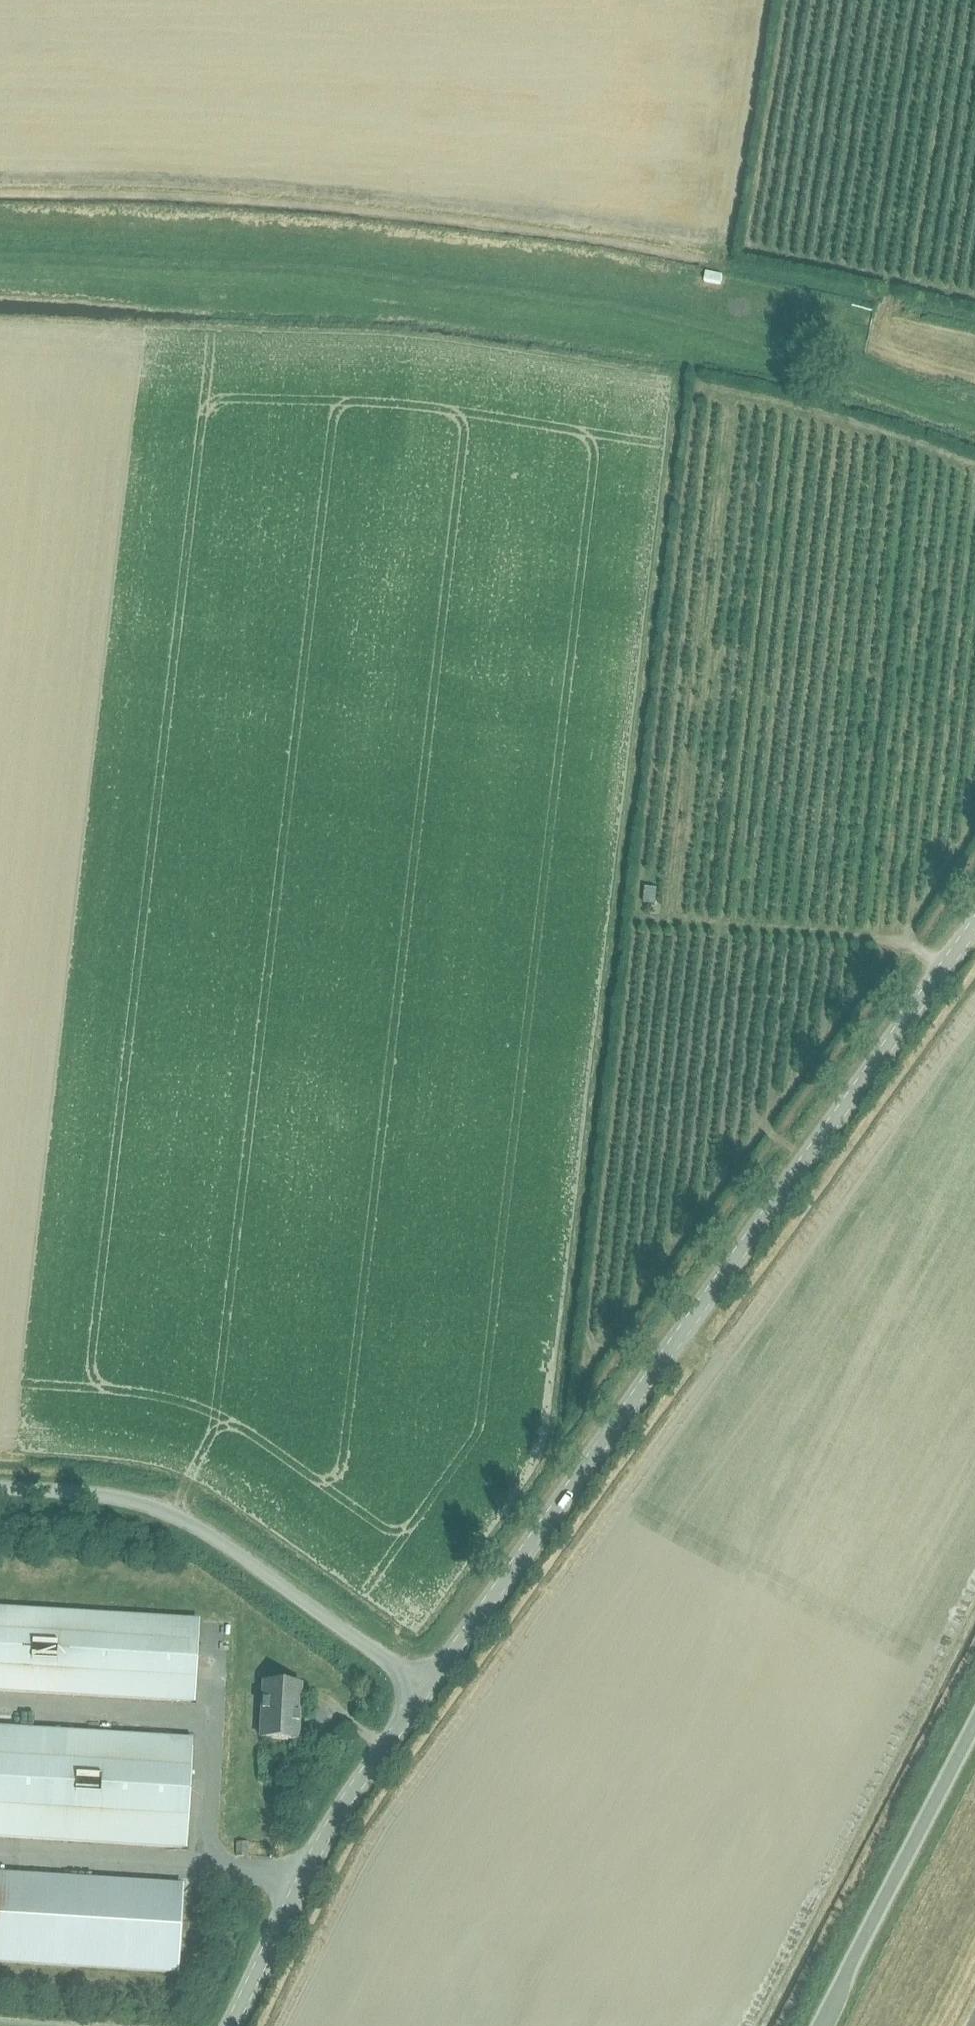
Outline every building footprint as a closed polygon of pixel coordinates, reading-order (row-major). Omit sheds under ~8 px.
[(716,274),(718,264),(701,260),(699,271),(716,274)] [(53,1561),(54,1548),(17,1546),(16,1559),(53,1561)] [(191,1703),(196,1620),(0,1608),(0,1691),(191,1703)] [(221,1664),(221,1619),(211,1619),(211,1665),(221,1664)] [(300,1685),(264,1683),(261,1739),(297,1741),(300,1685)] [(183,1849),(189,1739),(75,1732),(75,1717),(11,1713),(11,1728),(0,1727),(0,1837),(183,1849)] [(248,1844),(237,1844),(237,1858),(248,1858),(248,1844)] [(175,1973),(181,1885),(0,1874),(0,1962),(175,1973)]
